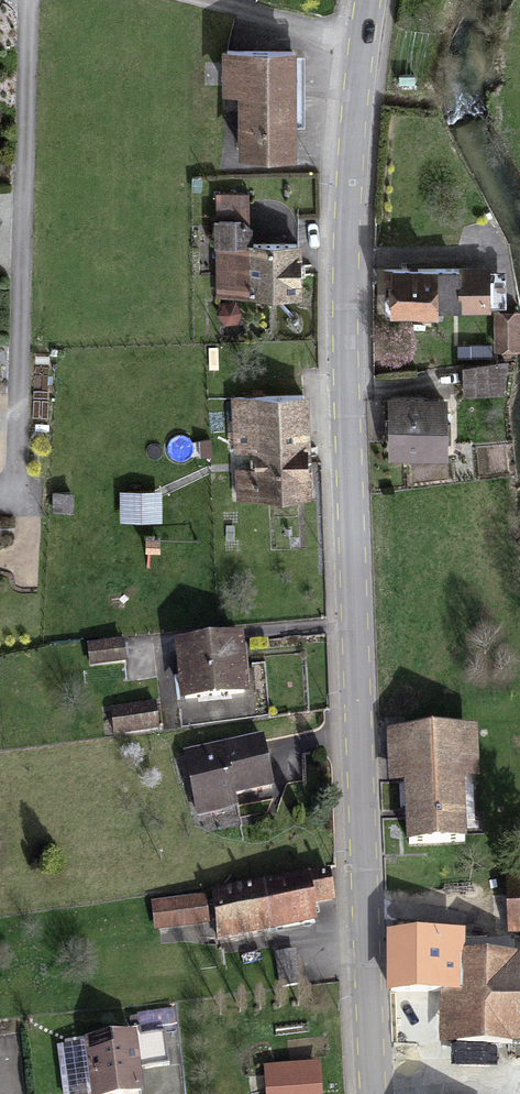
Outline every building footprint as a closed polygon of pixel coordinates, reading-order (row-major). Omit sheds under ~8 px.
[(247,154),(297,154),(298,56),(230,55),(230,93),(248,93),(247,154)] [(216,200),(216,226),(246,225),(245,200),(216,200)] [(217,250),(247,249),(246,225),(216,226),(217,250)] [(252,249),(253,297),(296,296),(294,248),(252,249)] [(218,298),(253,297),(252,249),(247,249),(217,250),(218,298)] [(490,272),(391,273),(391,312),(490,311),(490,272)] [(491,318),(492,351),(519,351),(519,317),(491,318)] [(500,370),(465,370),(465,400),(501,399),(500,370)] [(310,500),(307,399),(235,401),(237,448),(261,447),(262,473),(241,473),(242,502),(310,500)] [(449,402),(395,401),(394,454),(448,455),(449,402)] [(240,634),(179,640),(184,697),(245,691),(240,634)] [(122,641),(90,643),(91,661),(123,659),(122,641)] [(155,703),(113,709),(116,730),(157,725),(155,703)] [(408,779),(408,841),(463,842),(463,779),(476,779),(476,731),(388,731),(388,779),(408,779)] [(265,747),(190,760),(200,816),(234,810),(232,799),(273,792),(265,747)] [(199,872),(180,875),(182,894),(201,892),(199,872)] [(312,882),(215,899),(223,941),(319,924),(312,882)] [(203,895),(153,901),(156,928),(207,922),(203,895)] [(431,1038),(519,1039),(519,955),(461,954),(461,937),(393,936),(392,988),(442,988),(441,1012),(432,1012),(431,1038)] [(278,958),(282,987),(296,986),(293,957),(278,958)] [(151,1031),(81,1041),(88,1093),(90,1093),(128,1089),(125,1062),(155,1058),(151,1031)] [(264,1063),(266,1093),(323,1093),(320,1059),(264,1063)]
